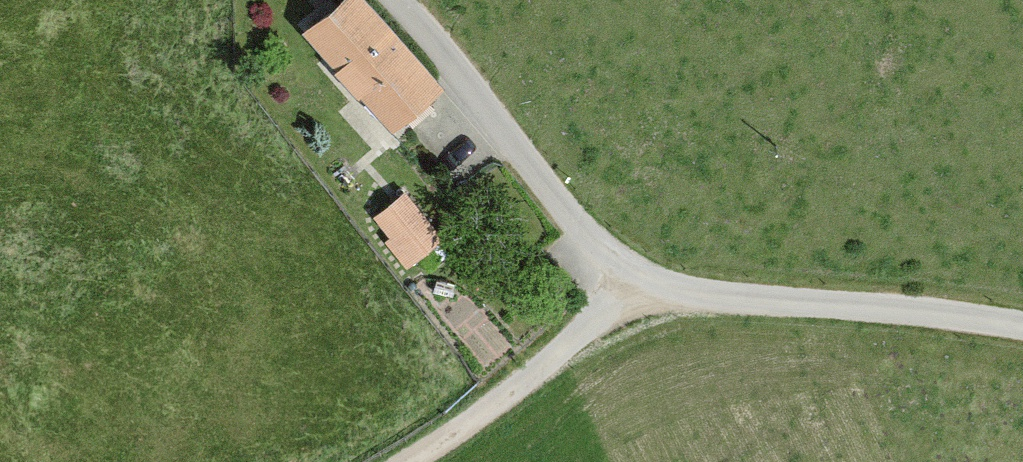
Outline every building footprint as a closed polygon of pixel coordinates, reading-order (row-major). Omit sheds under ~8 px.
[(304,34),(395,136),(447,91),(366,0),(342,0),(304,34)] [(447,243),(406,192),(372,218),(389,239),(384,243),(409,274),(447,243)]
